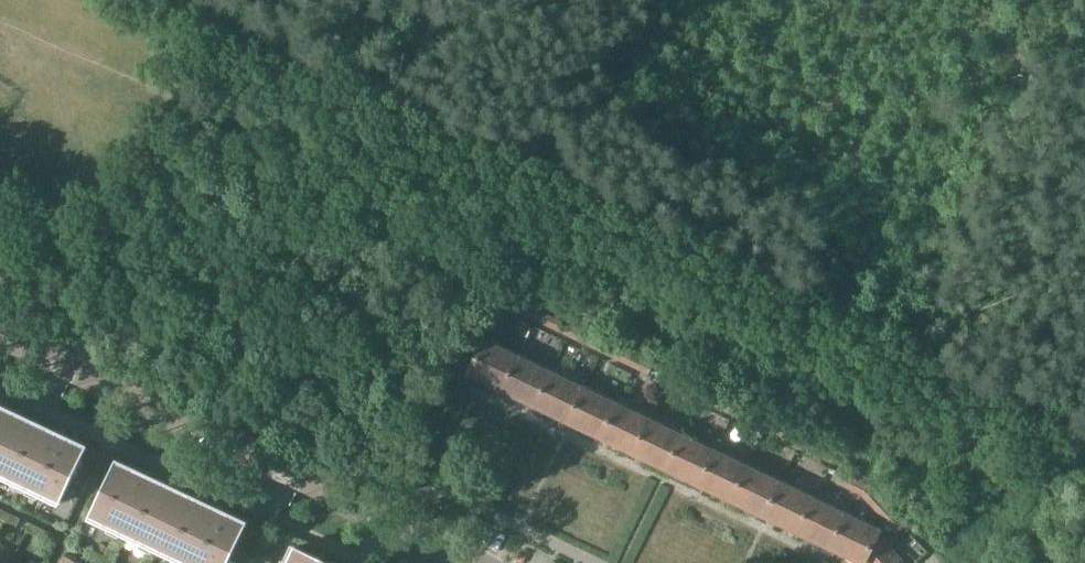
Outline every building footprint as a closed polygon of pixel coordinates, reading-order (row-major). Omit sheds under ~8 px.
[(507,295),(503,304),(535,320),(540,311),(508,295),(507,295)] [(540,311),(535,320),(568,336),(573,326),(540,311)] [(573,326),(568,336),(601,352),(605,342),(573,326)] [(471,370),(469,374),(497,388),(496,389),(497,390),(507,395),(508,393),(536,406),(551,375),(529,365),(520,360),(516,358),(485,343),(487,339),(486,338),(474,363),(473,362),(470,369),(471,370)] [(605,342),(601,352),(633,368),(638,358),(605,342)] [(638,358),(633,368),(649,375),(654,366),(651,364),(638,358)] [(551,375),(536,406),(564,420),(563,422),(573,427),(574,425),(582,429),(605,440),(620,408),(551,375)] [(691,383),(685,393),(700,400),(733,415),(738,406),(693,385),(691,383)] [(6,521),(17,527),(27,531),(39,537),(58,546),(61,538),(63,535),(121,562),(330,562),(294,546),(248,525),(138,472),(116,462),(88,448),(0,407),(0,519),(6,521)] [(620,408),(605,440),(628,451),(627,453),(638,458),(639,456),(662,467),(678,436),(648,421),(620,408)] [(678,436),(662,467),(686,478),(693,482),(692,484),(704,490),(705,488),(726,498),(741,466),(678,436)] [(802,437),(798,446),(829,461),(832,462),(836,454),(829,450),(802,437)] [(741,466),(726,498),(746,508),(759,514),(758,516),(769,521),(770,519),(778,523),(797,532),(813,500),(788,489),(779,484),(741,466)] [(797,532),(817,541),(824,545),(824,547),(829,550),(835,552),(836,551),(861,562),(864,562),(878,537),(881,533),(829,508),(813,500),(797,532)] [(895,515),(887,523),(897,534),(905,527),(895,515)] [(864,562),(904,562),(894,553),(886,544),(878,537),(864,562)]
